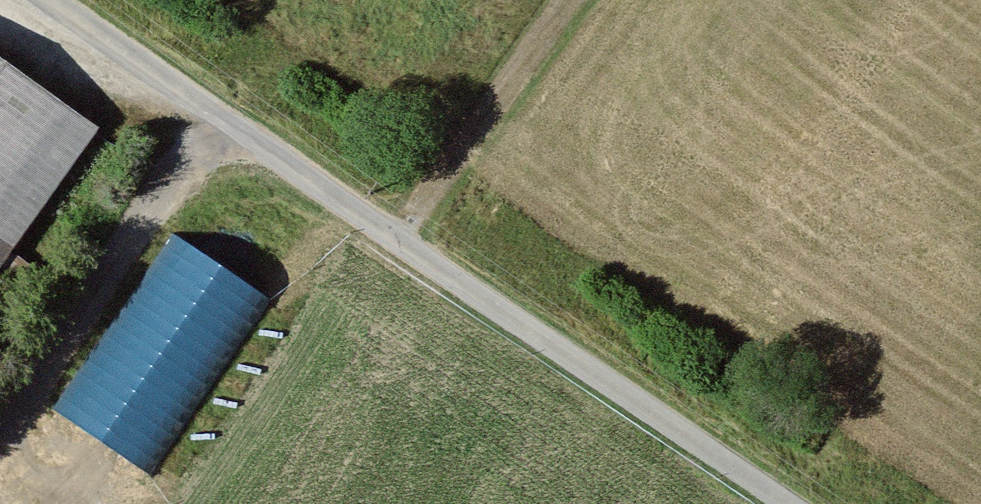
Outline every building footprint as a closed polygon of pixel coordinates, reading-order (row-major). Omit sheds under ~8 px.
[(0,64),(0,254),(89,125),(62,107),(0,64)] [(173,234),(54,408),(150,473),(268,299),(173,234)]
